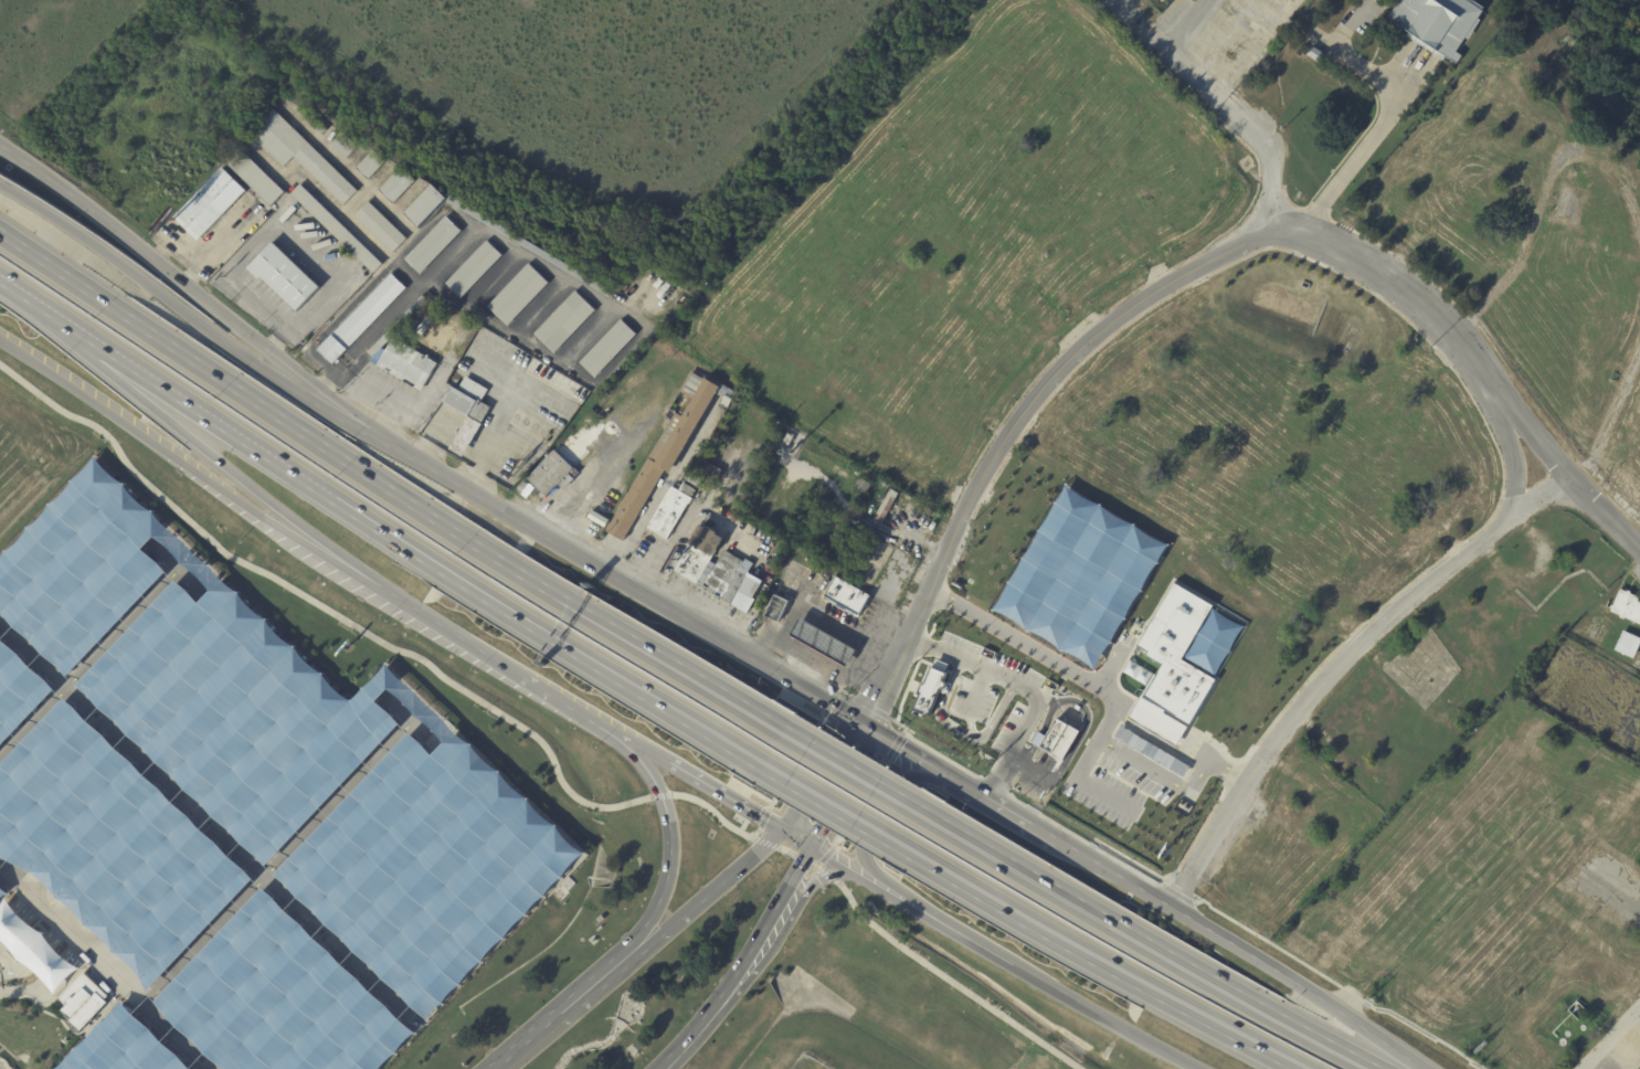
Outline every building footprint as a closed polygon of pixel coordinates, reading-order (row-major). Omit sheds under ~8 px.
[(1388,18),(1400,0),(1474,0),(1486,9),(1485,10),(1485,11),(1480,19),(1482,21),(1469,40),(1467,39),(1458,52),(1463,56),(1458,65),(1447,57),(1445,61),(1409,36),(1410,33),(1388,18)] [(251,134),(274,109),(358,191),(345,205),(294,157),(285,167),(251,134)] [(326,129),(321,134),(304,116),(309,112),(326,129)] [(358,147),(347,159),(332,145),(343,134),(358,147)] [(285,192),(272,207),(224,161),(239,147),(285,192)] [(385,161),(387,162),(369,180),(358,168),(374,150),(385,161)] [(415,180),(415,181),(394,203),(380,190),(402,167),(415,180)] [(246,191),(198,241),(174,218),(223,168),(246,191)] [(373,274),(292,194),(300,184),(383,264),(373,274)] [(446,199),(419,227),(404,214),(432,184),(446,199)] [(369,202),(408,240),(393,253),(356,215),(369,202)] [(405,260),(447,216),(462,232),(421,274),(405,260)] [(446,284),(488,241),(504,256),(462,299),(446,284)] [(285,253),(320,288),(298,313),(264,278),(261,282),(248,269),(274,243),(285,253)] [(488,307),(530,265),(549,284),(508,327),(488,307)] [(319,351),(392,274),(406,288),(334,364),(319,351)] [(667,300),(638,284),(643,276),(676,294),(670,303),(667,300)] [(535,335),(576,292),(596,310),(554,354),(535,335)] [(427,301),(373,358),(369,353),(423,297),(427,301)] [(581,363),(622,320),(637,335),(595,379),(581,363)] [(410,348),(437,364),(421,392),(378,366),(394,338),(410,348)] [(535,359),(591,391),(583,403),(526,370),(533,358),(535,359)] [(731,400),(718,392),(669,474),(664,470),(622,541),(605,531),(648,458),(656,464),(706,379),(719,388),(721,384),(736,392),(731,400)] [(482,423),(469,415),(468,416),(443,402),(452,387),(477,401),(478,400),(490,408),(482,423)] [(480,424),(483,425),(464,458),(451,451),(469,417),(480,424)] [(790,435),(795,438),(791,446),(785,443),(790,435)] [(574,468),(575,468),(579,473),(573,478),(574,479),(563,491),(558,486),(548,498),(528,479),(554,451),(574,468)] [(856,490),(864,479),(872,485),(865,496),(856,490)] [(696,491),(691,497),(680,490),(685,484),(696,490),(696,491)] [(694,500),(691,505),(690,505),(669,541),(648,529),(673,487),(694,499),(694,500)] [(900,495),(882,525),(876,520),(892,490),(900,495)] [(1083,663),(1100,670),(1163,539),(1083,500),(1083,663)] [(701,525),(726,538),(715,559),(712,558),(710,561),(716,564),(705,584),(699,581),(697,584),(674,571),(700,525),(701,525)] [(738,543),(747,549),(740,560),(745,563),(742,568),(752,573),(750,578),(763,586),(754,602),(748,597),(744,602),(745,605),(742,611),(715,594),(716,592),(706,586),(726,552),(727,552),(733,540),(738,543)] [(835,575),(871,595),(859,616),(824,596),(835,575)] [(1619,588),(1609,610),(1639,625),(1639,598),(1619,588)] [(774,594),(792,602),(782,624),(769,618),(764,616),(774,594)] [(1166,594),(1133,654),(1161,665),(1128,720),(1174,740),(1241,629),(1166,594)] [(800,617),(856,649),(847,666),(790,634),(800,617)] [(1621,630),(1613,649),(1632,658),(1639,640),(1639,638),(1621,630)] [(940,659),(937,667),(933,666),(928,681),(924,680),(919,695),(921,695),(917,709),(932,715),(942,686),(946,687),(948,684),(942,681),(949,663),(940,659)] [(1069,726),(1084,734),(1066,768),(1037,751),(1056,719),(1069,726)] [(1184,776),(1190,763),(1118,727),(1112,739),(1184,776)] [(9,899),(0,907),(0,936),(51,994),(75,973),(9,899)] [(79,1030),(110,997),(82,971),(59,996),(67,1003),(60,1011),(79,1030)] [(69,1064),(81,1058),(77,1050),(65,1055),(69,1064)]
